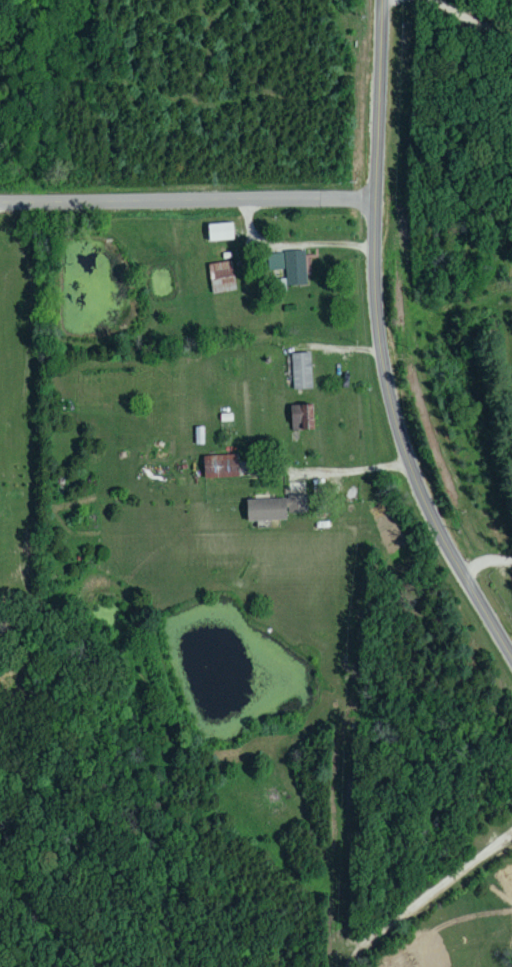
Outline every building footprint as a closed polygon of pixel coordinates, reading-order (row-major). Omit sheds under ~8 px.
[(206,225),(206,242),(233,242),(233,225),(206,225)] [(304,252),(268,255),(269,272),(286,270),(287,288),(306,286),(304,252)] [(209,265),(211,295),(236,293),(235,263),(209,265)] [(292,355),(292,391),(312,391),(312,355),(292,355)] [(202,457),(202,480),(238,480),(238,457),(202,457)] [(306,500),(244,500),(244,523),(288,522),(288,515),(306,515),(306,500)]
